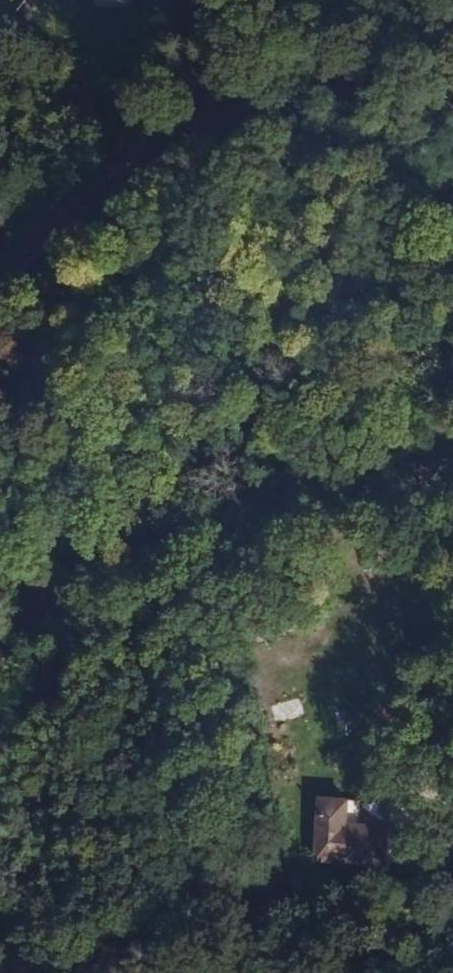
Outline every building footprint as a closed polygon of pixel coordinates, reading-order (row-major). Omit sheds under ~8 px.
[(383,862),(387,827),(354,822),(356,798),(319,795),(312,856),(383,862)]
